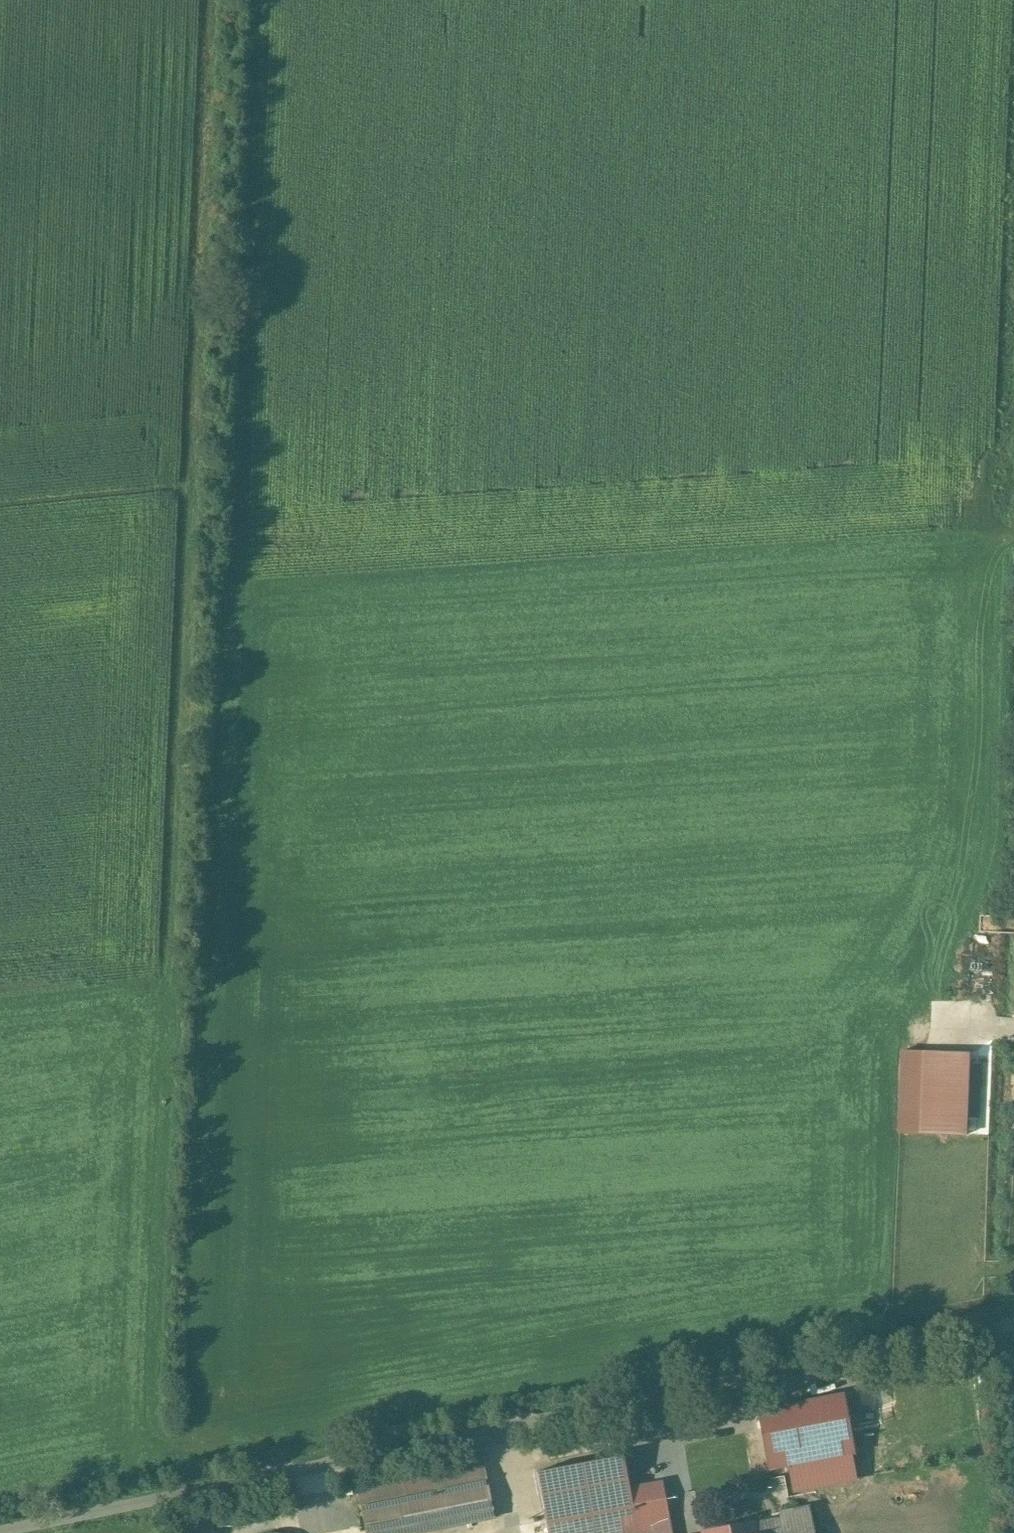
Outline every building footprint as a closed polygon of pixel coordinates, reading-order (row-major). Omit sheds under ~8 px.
[(968,1054),(902,1051),(899,1133),(965,1136),(968,1054)] [(842,1415),(762,1430),(769,1470),(849,1455),(842,1415)] [(627,1476),(626,1473),(622,1456),(536,1472),(548,1532),(659,1532),(671,1531),(660,1470),(627,1476)] [(355,1484),(366,1532),(417,1532),(495,1518),(484,1466),(479,1459),(355,1484)] [(810,1508),(781,1513),(783,1521),(741,1530),(740,1526),(721,1530),(721,1532),(814,1532),(810,1508)]
